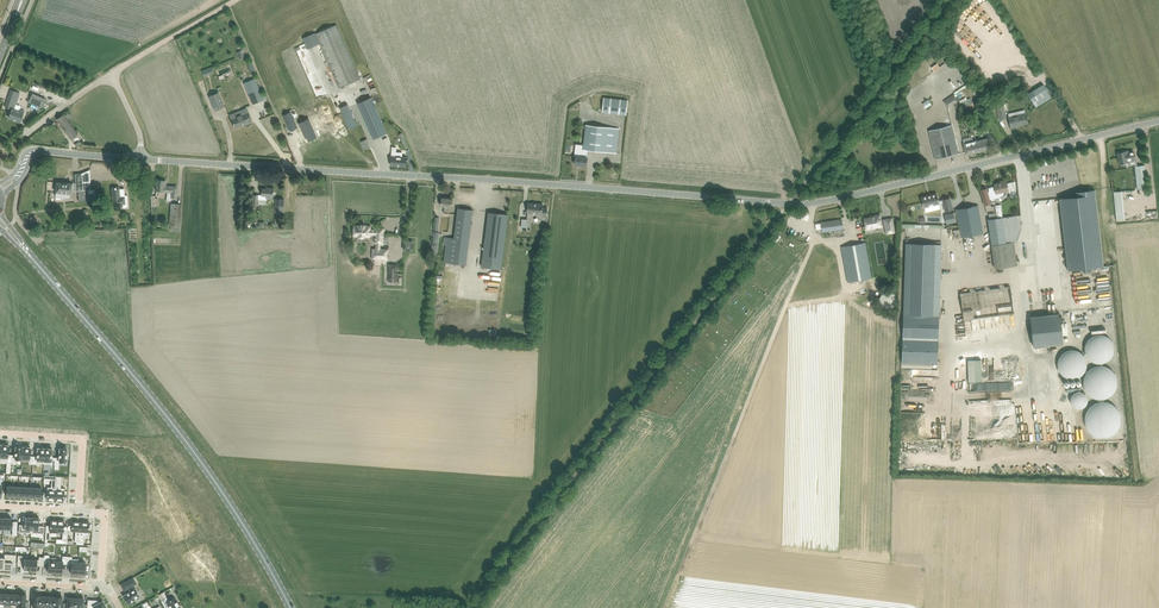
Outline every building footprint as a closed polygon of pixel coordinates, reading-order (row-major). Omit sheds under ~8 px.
[(339,88),(360,78),(337,24),(315,33),(339,88)] [(305,103),(327,93),(305,43),(283,53),(305,103)] [(192,72),(195,72),(198,84),(204,82),(195,53),(187,55),(192,72)] [(976,67),(973,62),(966,66),(969,71),(976,67)] [(937,72),(928,79),(934,87),(943,81),(937,72)] [(244,83),(250,99),(261,95),(254,78),(244,83)] [(975,96),(979,94),(971,81),(953,92),(954,94),(968,85),(975,96)] [(1051,98),(1048,93),(1043,84),(1027,93),(1036,107),(1051,98)] [(11,89),(5,107),(11,109),(8,118),(20,122),(24,110),(20,109),(15,107),(16,104),(17,101),(20,92),(11,89)] [(224,106),(218,92),(209,96),(215,110),(224,106)] [(32,93),(28,102),(42,108),(46,99),(32,93)] [(957,101),(953,94),(943,101),(947,107),(957,101)] [(371,97),(358,103),(373,139),(387,133),(382,121),(371,97)] [(626,115),(628,100),(604,97),(602,112),(626,115)] [(975,104),(971,100),(970,97),(960,104),(965,111),(975,104)] [(928,100),(922,103),(925,108),(931,104),(928,100)] [(1002,102),(995,104),(999,118),(1006,117),(1002,102)] [(348,103),(340,107),(350,128),(357,125),(348,103)] [(244,114),(231,119),(235,128),(243,124),(244,125),(252,122),(247,109),(242,110),(244,114)] [(298,128),(291,112),(290,112),(283,115),(290,131),(297,128),(298,128)] [(1008,116),(1009,122),(1011,128),(1019,126),(1019,125),(1027,123),(1025,112),(1008,116)] [(71,139),(77,135),(63,115),(57,119),(71,139)] [(970,118),(967,119),(970,125),(979,121),(976,117),(971,119),(970,118)] [(300,126),(299,123),(305,138),(306,138),(305,138),(307,137),(309,141),(317,137),(317,138),(309,118),(308,118),(310,122),(300,126)] [(616,153),(617,147),(619,128),(585,124),(583,144),(581,144),(580,156),(576,155),(575,164),(586,165),(587,157),(587,150),(616,153)] [(958,154),(957,148),(951,124),(928,130),(935,159),(958,154)] [(402,132),(398,134),(404,145),(408,144),(402,132)] [(987,136),(976,139),(979,152),(990,149),(987,136)] [(966,155),(979,152),(976,139),(973,140),(972,137),(963,139),(963,142),(966,155)] [(364,149),(370,146),(367,138),(360,141),(364,149)] [(406,166),(406,160),(407,156),(402,156),(402,153),(397,153),(398,147),(392,146),(391,165),(406,166)] [(1135,160),(1133,151),(1128,152),(1128,151),(1117,153),(1120,164),(1135,160)] [(1135,166),(1137,190),(1147,189),(1144,165),(1135,166)] [(82,182),(90,181),(89,170),(81,174),(75,174),(76,183),(72,183),(56,182),(55,197),(61,198),(61,199),(64,200),(64,198),(70,198),(70,194),(71,194),(71,191),(76,191),(82,191),(82,182)] [(176,197),(176,194),(177,188),(172,188),(172,186),(164,186),(164,181),(156,180),(156,190),(163,191),(163,192),(167,193),(167,196),(171,196),(170,197),(176,197)] [(987,188),(980,189),(984,205),(991,204),(990,200),(991,199),(991,200),(996,199),(995,198),(1000,197),(1000,196),(1002,195),(1003,194),(1004,194),(1004,193),(1004,192),(1008,190),(1007,186),(1006,183),(1006,180),(1002,181),(1002,182),(994,184),(994,186),(988,187),(989,191),(988,191),(987,188)] [(116,187),(111,187),(112,205),(122,204),(123,208),(128,207),(127,195),(125,195),(124,188),(119,189),(119,188),(116,188),(116,187)] [(273,198),(273,195),(274,195),(275,195),(275,193),(274,192),(273,192),(273,188),(268,188),(268,189),(262,189),(262,195),(253,195),(253,205),(258,205),(258,199),(266,199),(266,198),(273,198)] [(937,193),(921,197),(924,208),(939,204),(937,193)] [(450,213),(451,205),(452,199),(442,198),(441,206),(444,207),(444,212),(450,213)] [(950,198),(942,200),(938,201),(939,204),(943,203),(945,211),(952,209),(950,198)] [(276,199),(276,212),(284,212),(284,199),(276,199)] [(170,230),(175,230),(175,232),(179,232),(179,227),(180,227),(181,204),(171,203),(169,227),(170,227),(170,230)] [(528,203),(527,213),(542,214),(541,215),(547,216),(547,207),(542,207),(543,204),(528,203)] [(978,205),(956,209),(961,237),(983,233),(978,205)] [(469,240),(472,216),(473,210),(458,208),(457,214),(454,238),(469,240)] [(488,212),(488,218),(481,267),(501,269),(508,214),(488,212)] [(953,213),(944,215),(946,224),(956,222),(953,213)] [(875,216),(864,218),(866,229),(872,228),(871,227),(882,225),(880,214),(874,215),(875,216)] [(38,218),(34,215),(30,220),(34,223),(38,218)] [(990,238),(993,258),(995,268),(1017,265),(1014,242),(1016,241),(1021,228),(1019,215),(988,219),(990,238)] [(892,218),(884,219),(885,229),(889,228),(890,233),(894,232),(892,218)] [(842,219),(820,222),(822,232),(843,229),(842,219)] [(375,234),(375,243),(383,243),(384,228),(375,228),(375,229),(371,229),(371,226),(354,225),(354,236),(359,236),(359,238),(364,238),(364,236),(370,237),(370,234),(375,234)] [(431,254),(437,254),(439,233),(433,232),(432,244),(431,254)] [(414,242),(404,241),(404,251),(413,251),(414,242)] [(848,282),(853,281),(872,278),(866,242),(841,247),(848,282)] [(938,363),(939,315),(941,244),(906,243),(902,362),(938,363)] [(372,248),(371,259),(388,260),(388,248),(375,248),(372,248)] [(398,281),(398,273),(397,273),(397,264),(388,264),(388,273),(389,273),(389,281),(398,281)] [(1014,313),(1010,286),(960,293),(964,320),(1014,313)] [(879,299),(879,300),(879,301),(879,302),(880,302),(880,303),(880,304),(881,305),(882,306),(882,307),(883,307),(884,308),(885,308),(886,308),(887,309),(888,309),(889,309),(890,308),(891,308),(892,308),(893,307),(894,307),(894,306),(895,305),(896,304),(896,303),(897,302),(897,301),(897,300),(897,299),(897,298),(897,297),(896,296),(895,295),(895,294),(894,293),(893,292),(892,292),(891,292),(891,291),(890,291),(889,291),(888,291),(887,291),(886,291),(885,291),(885,292),(884,292),(883,292),(882,293),(881,294),(881,295),(880,296),(880,297),(879,298),(879,299)] [(1059,313),(1030,316),(1034,347),(1063,344),(1059,313)] [(1085,347),(1085,349),(1085,351),(1085,352),(1086,354),(1087,356),(1088,357),(1089,359),(1090,360),(1092,361),(1093,362),(1095,363),(1097,363),(1099,363),(1101,363),(1103,363),(1104,362),(1106,362),(1108,361),(1109,359),(1110,358),(1112,357),(1112,355),(1113,353),(1114,351),(1114,349),(1114,348),(1114,346),(1113,344),(1112,342),(1111,340),(1110,339),(1109,338),(1107,336),(1106,336),(1104,335),(1102,334),(1100,334),(1098,334),(1097,334),(1095,335),(1093,335),(1091,336),(1090,337),(1089,339),(1087,340),(1086,342),(1086,343),(1085,345),(1085,347)] [(1057,361),(1057,363),(1057,365),(1058,367),(1058,369),(1059,370),(1060,372),(1061,373),(1062,375),(1064,376),(1065,377),(1067,378),(1069,378),(1070,378),(1072,378),(1074,378),(1076,378),(1078,377),(1079,376),(1081,375),(1082,374),(1084,372),(1085,371),(1085,369),(1086,367),(1086,365),(1086,364),(1086,362),(1086,360),(1085,358),(1084,356),(1083,355),(1082,353),(1081,352),(1079,351),(1077,350),(1076,350),(1074,349),(1072,349),(1070,349),(1068,350),(1066,350),(1065,351),(1063,352),(1062,353),(1060,355),(1059,356),(1058,358),(1058,360),(1057,361)] [(982,382),(982,359),(968,359),(968,382),(982,382)] [(1083,379),(1083,381),(1083,383),(1083,385),(1084,387),(1085,389),(1086,391),(1087,393),(1088,394),(1090,396),(1091,397),(1093,398),(1095,398),(1097,399),(1099,399),(1101,399),(1103,399),(1105,398),(1107,398),(1109,397),(1110,396),(1112,394),(1113,393),(1114,391),(1115,390),(1116,388),(1117,386),(1117,384),(1117,382),(1117,380),(1117,378),(1116,376),(1115,374),(1114,372),(1113,371),(1111,369),(1110,368),(1108,367),(1106,366),(1104,366),(1102,365),(1100,365),(1098,365),(1096,365),(1095,366),(1093,367),(1091,368),(1089,369),(1088,370),(1086,372),(1085,374),(1084,375),(1084,377),(1083,379)] [(1070,398),(1070,399),(1070,401),(1070,402),(1071,404),(1072,405),(1073,406),(1074,407),(1075,408),(1076,408),(1078,409),(1079,409),(1081,408),(1082,408),(1083,407),(1085,407),(1086,406),(1086,404),(1087,403),(1088,402),(1088,400),(1088,399),(1087,397),(1087,396),(1086,395),(1085,394),(1084,393),(1083,392),(1081,391),(1080,391),(1079,391),(1077,391),(1076,392),(1074,392),(1073,393),(1072,394),(1071,395),(1071,397),(1070,398)] [(1085,418),(1085,420),(1085,422),(1085,424),(1086,426),(1087,428),(1088,429),(1089,431),(1090,432),(1092,434),(1094,435),(1096,436),(1098,437),(1100,437),(1102,437),(1104,437),(1106,437),(1108,437),(1110,436),(1112,435),(1113,434),(1115,433),(1116,431),(1118,430),(1119,428),(1120,426),(1120,424),(1121,422),(1121,420),(1121,418),(1120,416),(1120,414),(1119,412),(1118,410),(1117,408),(1116,407),(1114,405),(1112,404),(1111,403),(1109,402),(1107,402),(1105,401),(1103,401),(1100,401),(1098,402),(1096,402),(1095,403),(1093,404),(1091,405),(1090,407),(1088,408),(1087,410),(1086,412),(1086,414),(1085,416),(1085,418)] [(0,459),(0,460),(7,460),(7,462),(11,463),(11,454),(8,454),(8,451),(8,445),(5,445),(5,443),(1,443),(0,459)] [(11,454),(11,463),(15,463),(15,460),(22,461),(23,445),(18,445),(18,446),(16,446),(15,452),(15,455),(11,454)] [(23,445),(22,461),(29,461),(29,464),(33,464),(33,456),(30,455),(30,453),(30,447),(27,447),(27,446),(23,445)] [(33,456),(33,464),(37,464),(37,463),(44,464),(45,447),(40,447),(40,448),(38,448),(37,453),(37,456),(33,456)] [(45,447),(44,464),(51,464),(51,465),(54,465),(54,469),(55,457),(52,457),(52,454),(52,448),(49,448),(49,447),(45,447)] [(55,457),(54,469),(59,469),(59,461),(66,462),(67,449),(67,448),(67,447),(63,447),(63,448),(59,448),(59,455),(59,457),(55,457)] [(47,487),(47,499),(55,500),(57,476),(56,476),(56,480),(51,480),(51,487),(47,487)] [(57,476),(55,500),(64,500),(64,488),(61,488),(61,476),(57,476)] [(19,524),(19,532),(31,533),(32,517),(25,517),(24,525),(19,524)] [(32,517),(31,533),(44,534),(44,526),(39,526),(39,518),(32,517)] [(46,525),(45,539),(47,539),(50,539),(51,532),(57,532),(57,520),(51,520),(50,525),(46,525)] [(57,520),(57,532),(63,533),(62,540),(65,540),(67,540),(68,526),(64,526),(64,521),(57,520)] [(72,521),(71,531),(75,531),(74,541),(76,541),(79,542),(80,522),(72,521)] [(80,522),(79,542),(83,542),(84,542),(85,535),(88,535),(89,522),(80,522)] [(4,556),(4,569),(12,569),(12,566),(15,566),(16,554),(5,554),(4,554),(4,556)] [(44,557),(44,563),(48,563),(48,572),(51,572),(52,572),(54,572),(55,572),(56,557),(49,557),(49,555),(44,554),(44,557)] [(18,555),(17,564),(24,564),(24,569),(30,569),(31,559),(23,558),(23,555),(18,555)] [(56,557),(55,572),(56,572),(58,572),(62,573),(62,564),(67,564),(67,556),(62,555),(62,561),(56,560),(56,557)] [(31,559),(30,569),(36,570),(37,565),(43,566),(44,563),(44,557),(39,556),(39,559),(31,559)] [(67,556),(67,564),(71,564),(71,573),(74,573),(75,574),(75,573),(77,573),(77,574),(77,573),(78,574),(79,559),(72,558),(72,556),(67,556)] [(133,577),(126,581),(130,587),(132,585),(130,583),(135,580),(133,577)] [(130,591),(124,595),(125,596),(124,597),(127,604),(135,600),(134,599),(139,596),(135,588),(134,589),(133,587),(129,590),(130,591)] [(12,594),(4,593),(4,603),(3,606),(11,607),(11,604),(12,594)] [(177,601),(176,601),(174,597),(169,600),(167,597),(164,598),(161,593),(158,595),(161,600),(165,607),(168,606),(169,607),(180,607),(179,605),(177,601)] [(26,595),(19,594),(18,604),(18,605),(25,606),(26,595)] [(40,596),(33,595),(32,605),(39,605),(40,605),(40,596)] [(40,596),(40,605),(39,605),(39,607),(47,607),(47,606),(48,596),(40,596)] [(55,597),(54,606),(53,606),(53,607),(57,607),(62,607),(62,597),(55,597)] [(63,603),(63,607),(75,607),(76,598),(68,597),(67,603),(63,603)] [(76,598),(75,607),(87,607),(87,604),(83,604),(84,598),(76,598)] [(87,604),(87,607),(93,607),(94,607),(95,607),(107,607),(106,607),(102,601),(99,602),(98,600),(88,599),(87,604)]
